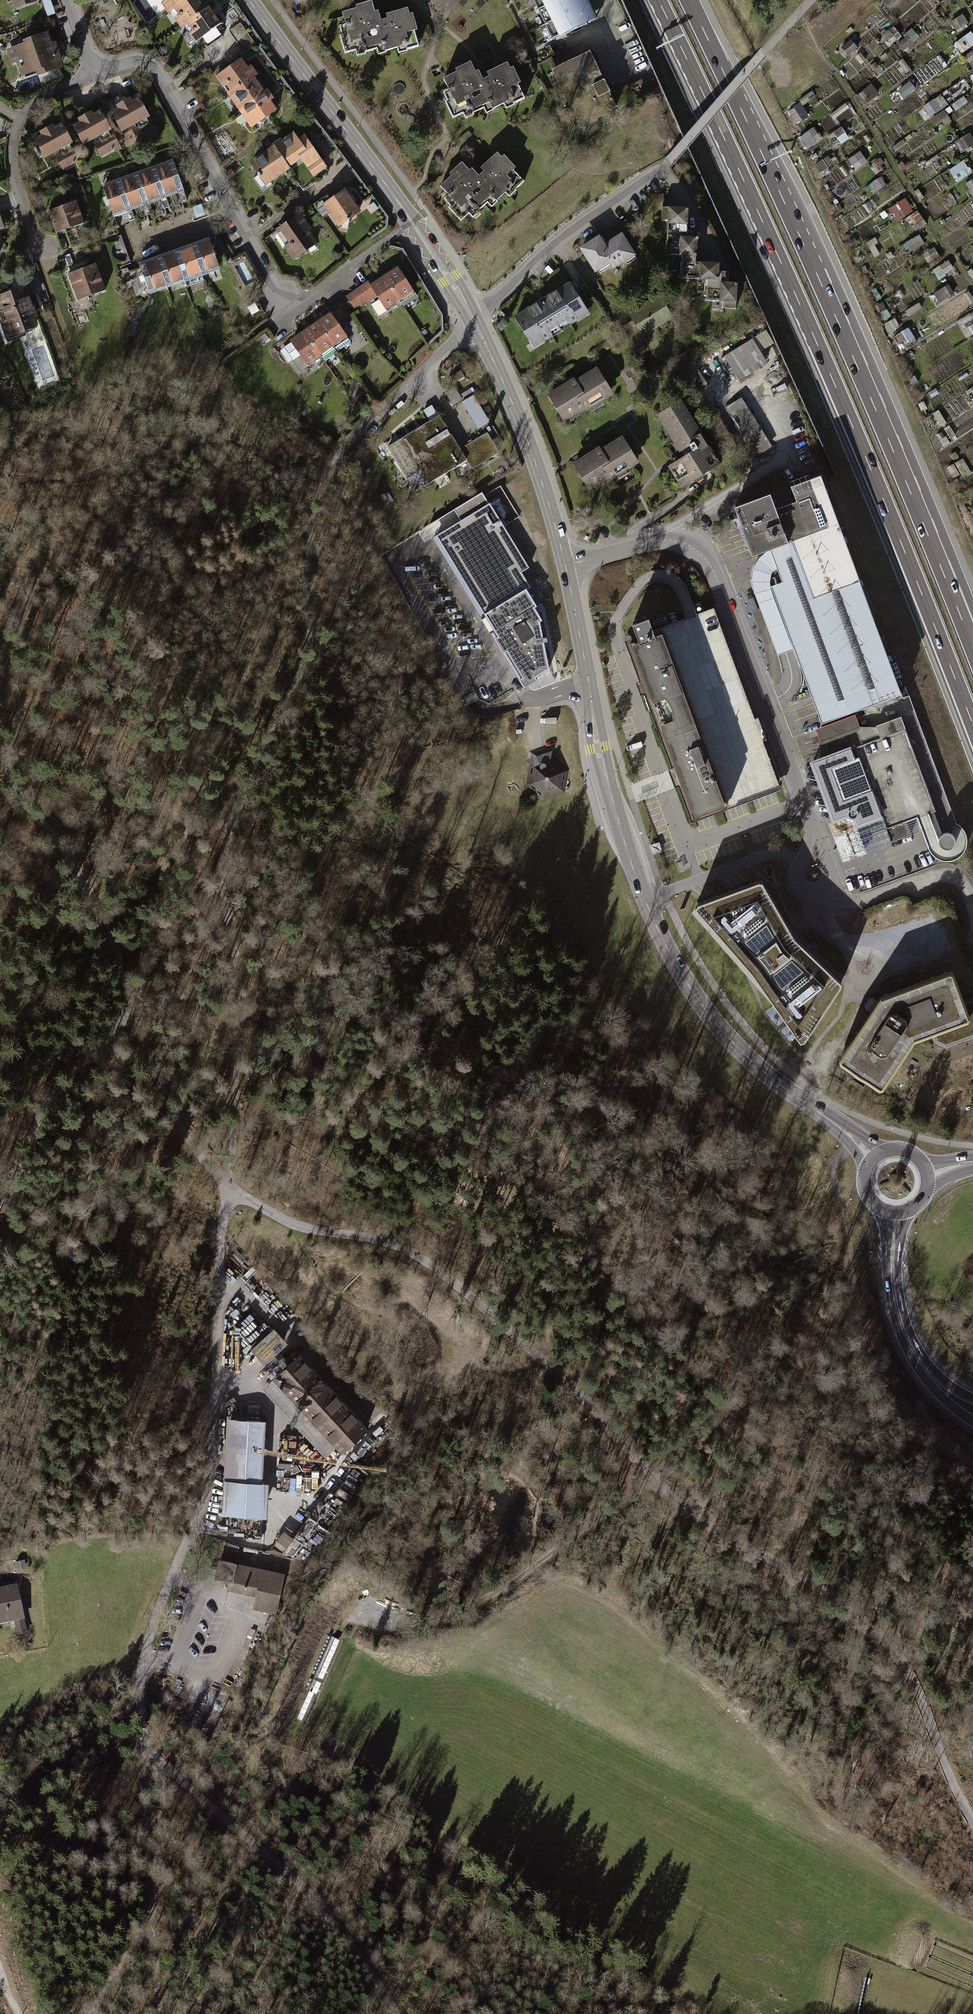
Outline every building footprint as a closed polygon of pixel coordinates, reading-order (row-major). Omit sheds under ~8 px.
[(12,10),(36,3),(36,0),(9,0),(12,10)] [(158,12),(163,9),(176,27),(183,22),(195,41),(221,23),(209,6),(205,9),(199,0),(150,0),(158,12)] [(550,40),(587,23),(577,0),(532,0),(550,40)] [(359,12),(346,16),(349,28),(341,30),(349,57),(359,55),(360,59),(380,54),(381,58),(402,52),(404,58),(426,52),(414,12),(392,18),(383,20),(378,3),(358,8),(359,12)] [(952,20),(957,31),(969,24),(964,14),(952,20)] [(897,43),(902,50),(920,37),(914,30),(897,43)] [(962,53),(972,46),(972,32),(972,31),(955,43),(962,53)] [(44,34),(12,47),(25,81),(58,68),(44,34)] [(586,55),(550,72),(575,124),(611,108),(586,55)] [(240,59),(215,76),(249,128),(275,111),(240,59)] [(472,63),(443,80),(450,91),(445,93),(449,100),(445,102),(455,119),(464,114),(468,120),(483,111),(487,116),(503,107),(506,112),(527,100),(507,64),(487,75),(481,79),(472,63)] [(905,97),(916,89),(911,81),(900,90),(905,97)] [(873,84),(857,95),(864,105),(880,94),(873,84)] [(965,97),(952,105),(956,111),(969,103),(965,97)] [(137,98),(109,111),(119,131),(147,117),(137,98)] [(789,112),(797,124),(809,116),(801,104),(789,112)] [(98,111),(70,124),(79,144),(108,131),(98,111)] [(937,127),(951,123),(948,112),(934,115),(937,127)] [(156,123),(134,132),(139,145),(161,136),(156,123)] [(62,124),(32,138),(42,160),(73,145),(62,124)] [(815,128),(800,138),(807,148),(822,138),(815,128)] [(293,131),(248,163),(264,186),(299,162),(312,180),(327,169),(302,133),(297,137),(293,131)] [(972,146),(972,138),(970,133),(957,141),(964,152),(972,146)] [(100,156),(121,148),(117,137),(95,145),(100,156)] [(847,160),(853,172),(869,163),(862,152),(847,160)] [(466,166),(445,186),(454,196),(448,202),(466,222),(471,217),(476,222),(491,208),(494,211),(509,197),(512,200),(528,185),(502,157),(482,175),(479,179),(466,166)] [(171,160),(99,188),(111,219),(183,191),(171,160)] [(949,170),(955,182),(972,174),(966,161),(949,170)] [(341,191),(320,205),(335,228),(356,214),(341,191)] [(898,222),(914,210),(905,197),(888,209),(898,222)] [(76,202),(48,212),(57,235),(84,225),(76,202)] [(685,209),(659,208),(659,227),(667,227),(666,241),(675,241),(674,261),(681,261),(680,281),(698,281),(698,290),(713,291),(712,312),(731,312),(732,285),(712,284),(713,264),(695,263),(696,240),(684,239),(685,209)] [(296,217),(274,231),(293,260),(315,246),(296,217)] [(598,236),(576,248),(593,278),(631,256),(618,234),(602,244),(598,236)] [(920,235),(908,243),(912,250),(925,243),(920,235)] [(209,241),(138,266),(148,295),(219,270),(209,241)] [(934,270),(940,280),(956,270),(950,260),(934,270)] [(95,265),(67,274),(75,299),(102,290),(95,265)] [(393,266),(346,296),(357,312),(375,300),(383,313),(411,294),(393,266)] [(0,289),(0,322),(5,337),(36,327),(21,282),(0,289)] [(568,284),(509,318),(528,350),(587,316),(568,284)] [(939,303),(951,297),(946,286),(934,292),(939,303)] [(331,313),(289,340),(306,366),(348,339),(331,313)] [(894,334),(900,352),(918,346),(911,327),(894,334)] [(749,342),(723,358),(737,380),(763,365),(749,342)] [(592,370),(545,397),(561,423),(607,397),(592,370)] [(772,447),(742,398),(725,409),(755,457),(772,447)] [(681,402),(655,417),(674,451),(683,446),(687,454),(667,465),(679,488),(717,468),(681,402)] [(393,431),(398,439),(430,420),(425,412),(393,431)] [(442,417),(389,448),(407,479),(418,473),(423,483),(460,461),(466,471),(495,454),(484,435),(460,449),(442,417)] [(618,436),(570,464),(586,492),(634,464),(618,436)] [(956,463),(962,478),(969,475),(964,460),(956,463)] [(816,478),(725,510),(745,562),(759,556),(746,578),(778,657),(790,653),(818,723),(898,696),(816,478)] [(480,500),(425,529),(527,682),(546,669),(539,613),(523,592),(534,585),(480,500)] [(10,541),(1,525),(0,526),(0,540),(3,546),(10,541)] [(644,621),(625,627),(631,645),(620,649),(684,825),(780,791),(715,612),(691,620),(649,635),(644,621)] [(854,719),(814,732),(824,758),(806,764),(827,830),(852,822),(865,857),(937,829),(900,725),(878,730),(857,729),(854,719)] [(548,761),(551,755),(552,751),(526,760),(530,763),(535,766),(540,765),(542,762),(544,763),(548,761)] [(535,766),(530,763),(526,785),(543,800),(564,792),(569,770),(551,755),(548,761),(544,763),(542,762),(540,765),(535,766)] [(762,882),(759,881),(699,903),(697,908),(753,971),(801,1039),(804,1038),(840,985),(840,982),(795,938),(762,882)] [(875,1003),(834,1063),(880,1094),(905,1045),(962,1022),(946,976),(875,1003)] [(283,1342),(272,1329),(253,1347),(265,1359),(283,1342)] [(299,1355),(275,1376),(338,1445),(343,1449),(366,1428),(299,1355)] [(286,1361),(283,1357),(276,1363),(280,1367),(286,1361)] [(338,1445),(275,1376),(262,1388),(325,1456),(338,1445)] [(261,1421),(235,1419),(233,1470),(236,1470),(236,1480),(230,1480),(227,1531),(243,1532),(243,1537),(260,1538),(264,1482),(257,1482),(261,1421)] [(282,1556),(303,1561),(343,1506),(327,1494),(282,1556)] [(25,1559),(15,1561),(16,1569),(26,1567),(25,1559)] [(283,1574),(220,1560),(217,1575),(230,1578),(228,1589),(256,1595),(254,1605),(275,1610),(283,1574)] [(0,1590),(0,1626),(14,1623),(17,1636),(28,1634),(17,1586),(0,1590)]
